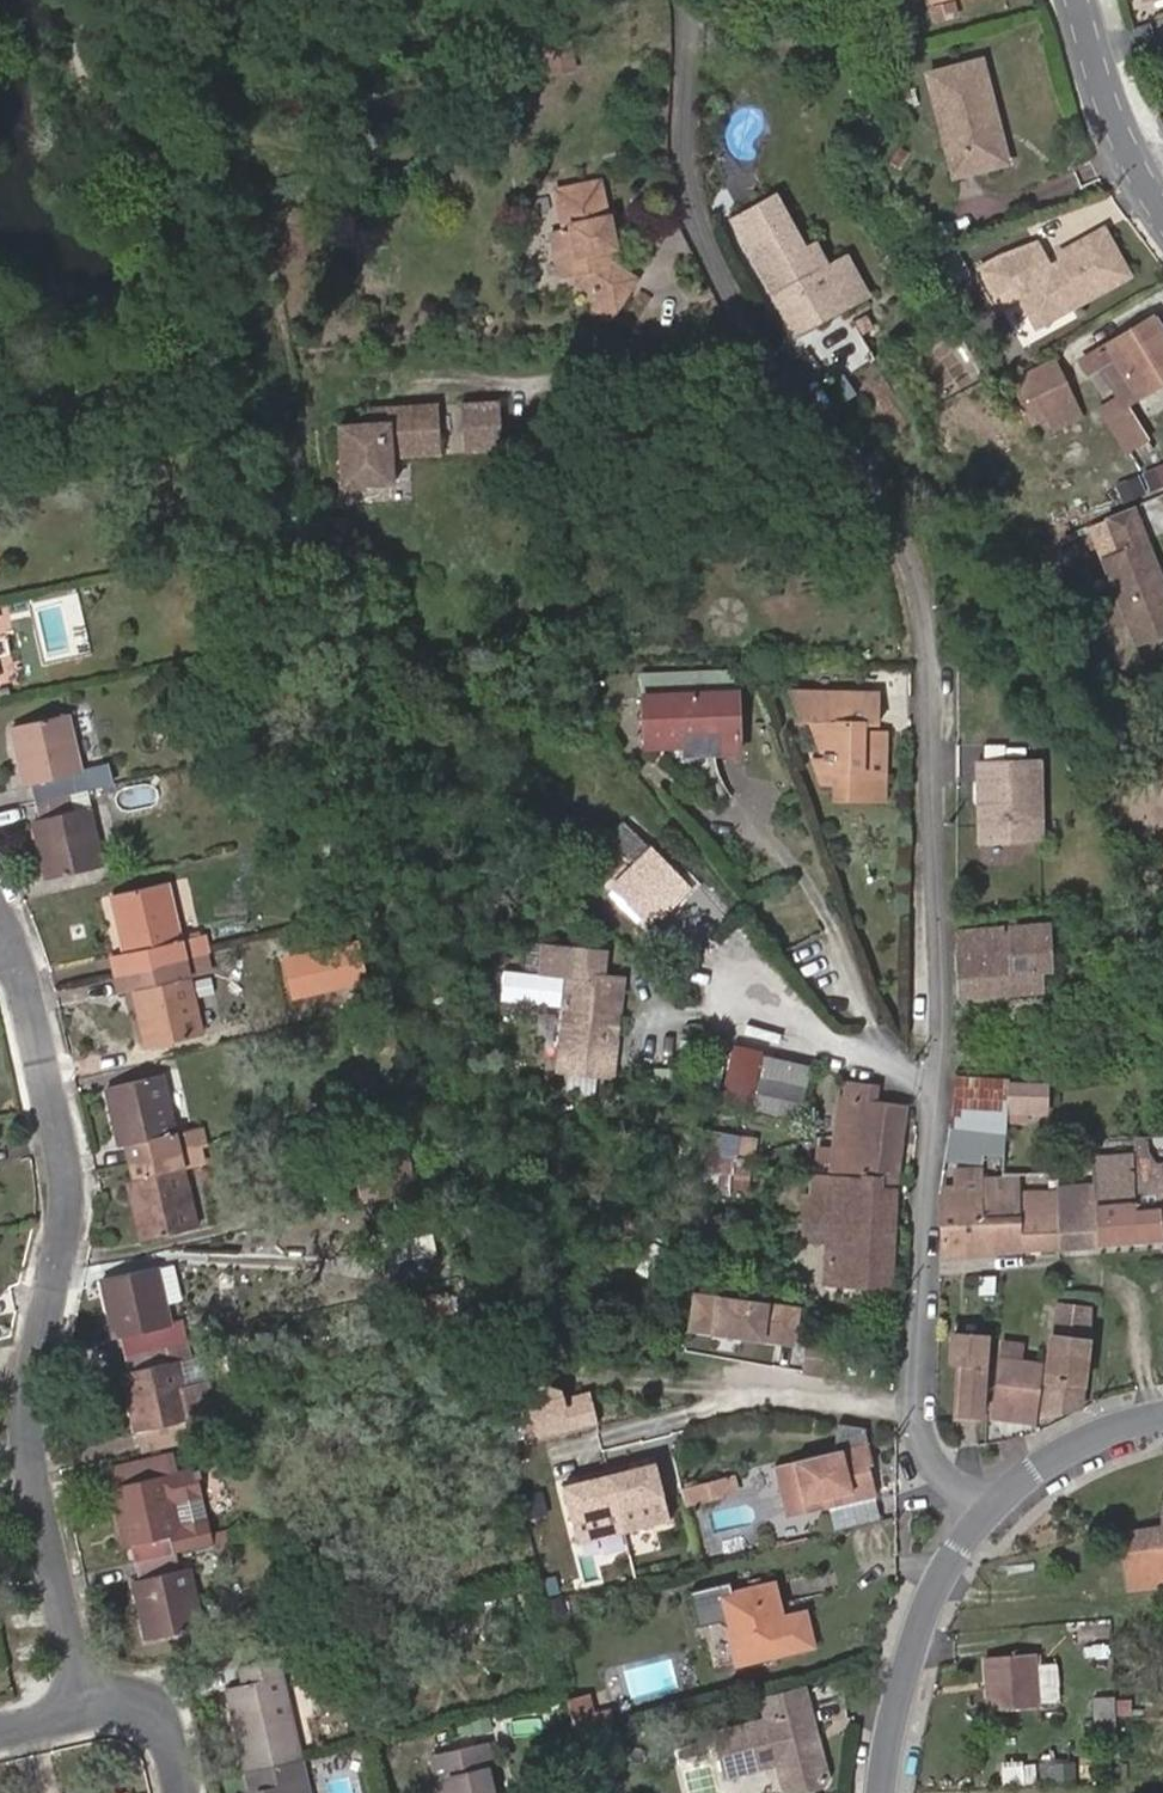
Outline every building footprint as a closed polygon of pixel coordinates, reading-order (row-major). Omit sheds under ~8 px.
[(1162,7),(1162,0),(1139,0),(1141,11),(1162,7)] [(569,42),(545,47),(551,74),(575,69),(569,42)] [(959,173),(999,163),(989,118),(1000,115),(986,58),(932,72),(959,173)] [(989,118),(999,163),(1011,160),(1000,115),(989,118)] [(565,227),(550,230),(559,278),(567,276),(591,273),(595,296),(612,308),(633,281),(617,268),(613,241),(605,242),(602,221),(609,219),(602,179),(557,189),(565,227)] [(726,212),(736,233),(780,212),(770,192),(726,212)] [(780,212),(736,233),(782,331),(855,297),(836,256),(807,269),(780,212)] [(613,241),(609,219),(602,221),(605,242),(613,241)] [(1037,322),(1130,273),(1106,227),(1061,251),(1064,257),(1045,268),(1042,261),(1047,258),(1038,241),(1001,254),(982,264),(1003,304),(1022,294),(1037,322)] [(958,248),(937,259),(948,280),(969,269),(958,248)] [(889,289),(901,279),(889,265),(878,274),(889,289)] [(567,276),(595,296),(591,273),(567,276)] [(609,312),(612,308),(595,296),(592,300),(609,312)] [(1162,383),(1162,323),(1157,313),(1094,353),(1126,406),(1162,383)] [(841,322),(847,334),(860,328),(854,316),(841,322)] [(1056,357),(1015,378),(1034,421),(1051,413),(1075,402),(1056,357)] [(465,404),(468,433),(505,430),(502,400),(465,404)] [(1075,402),(1051,413),(1057,428),(1082,417),(1075,402)] [(400,488),(398,461),(396,440),(445,435),(442,406),(392,411),(393,427),(345,432),(350,493),(400,488)] [(468,433),(469,455),(506,452),(505,430),(468,433)] [(398,461),(446,457),(445,435),(396,440),(398,461)] [(1134,505),(1106,516),(1119,549),(1102,556),(1102,557),(1137,644),(1162,634),(1162,579),(1134,505)] [(814,687),(787,689),(799,720),(823,720),(824,749),(831,748),(831,755),(824,755),(814,756),(823,781),(840,780),(840,793),(888,791),(885,722),(868,723),(861,723),(860,717),(868,716),(876,716),(875,685),(837,687),(837,695),(814,696),(814,687)] [(734,686),(642,693),(645,740),(713,734),(714,747),(739,745),(734,686)] [(837,687),(814,687),(814,696),(837,695),(837,687)] [(76,796),(113,788),(108,768),(82,774),(68,715),(15,727),(21,753),(29,751),(32,764),(24,766),(29,788),(37,786),(42,805),(76,796)] [(29,751),(21,753),(24,766),(32,764),(29,751)] [(976,759),(977,837),(1037,836),(1036,758),(976,759)] [(80,811),(76,796),(42,805),(45,820),(37,822),(41,842),(50,840),(54,855),(45,857),(50,881),(105,868),(90,809),(80,811)] [(639,864),(616,888),(645,916),(666,894),(671,899),(675,902),(690,886),(624,822),(610,836),(639,864)] [(41,842),(45,857),(54,855),(50,840),(41,842)] [(139,972),(176,964),(171,945),(181,943),(166,883),(113,897),(119,919),(127,918),(131,932),(122,935),(126,954),(127,955),(135,953),(139,972)] [(645,916),(616,888),(609,895),(638,923),(645,916)] [(666,894),(645,916),(650,921),(671,899),(666,894)] [(127,918),(119,919),(122,935),(131,932),(127,918)] [(1047,921),(1036,922),(1039,948),(1050,948),(1047,921)] [(1039,948),(1036,922),(1017,923),(1018,931),(1003,932),(1002,923),(957,928),(962,995),(1043,990),(1040,962),(1039,948)] [(573,965),(602,968),(605,945),(553,939),(550,963),(573,965)] [(1050,948),(1039,948),(1040,962),(1050,962),(1050,948)] [(139,972),(135,953),(127,955),(126,954),(113,957),(117,977),(139,972)] [(180,979),(176,964),(139,972),(143,987),(133,989),(134,990),(139,1010),(149,1007),(152,1022),(142,1024),(149,1049),(203,1036),(189,977),(180,979)] [(615,1013),(622,1007),(626,971),(602,968),(573,965),(563,1062),(616,1067),(620,1028),(615,1021),(615,1013)] [(143,987),(139,972),(117,977),(121,993),(134,990),(133,989),(143,987)] [(139,1010),(142,1024),(152,1022),(149,1007),(139,1010)] [(755,1102),(773,1104),(782,1054),(759,1051),(759,1046),(735,1043),(726,1097),(749,1100),(750,1097),(756,1099),(755,1102)] [(782,1054),(773,1104),(804,1110),(810,1059),(782,1054)] [(1011,1077),(957,1074),(952,1123),(1006,1130),(1007,1125),(1010,1086),(1011,1083),(1011,1077)] [(134,1166),(173,1157),(169,1137),(177,1135),(163,1077),(108,1090),(114,1114),(122,1111),(126,1126),(117,1128),(122,1148),(130,1146),(134,1166)] [(844,1092),(842,1130),(868,1132),(869,1123),(877,1123),(876,1134),(903,1139),(908,1100),(879,1096),(879,1082),(850,1080),(849,1092),(844,1092)] [(1052,1084),(1011,1083),(1010,1086),(1007,1125),(1029,1126),(1030,1117),(1051,1117),(1052,1084)] [(122,1111),(114,1114),(117,1128),(126,1126),(122,1111)] [(868,1132),(842,1130),(841,1143),(824,1141),(823,1157),(839,1158),(839,1173),(865,1175),(898,1178),(903,1139),(876,1134),(877,1123),(869,1123),(868,1132)] [(1006,1130),(952,1123),(947,1155),(983,1160),(984,1149),(1007,1152),(1006,1130)] [(1137,1138),(1137,1154),(1138,1181),(1162,1180),(1162,1183),(1162,1138),(1137,1138)] [(1137,1154),(1110,1154),(1110,1148),(1100,1148),(1100,1154),(1094,1155),(1097,1182),(1062,1183),(1062,1188),(1063,1244),(1162,1236),(1162,1183),(1162,1180),(1138,1181),(1137,1154)] [(404,1193),(439,1185),(430,1149),(395,1158),(404,1193)] [(176,1173),(173,1157),(134,1166),(138,1181),(131,1183),(135,1204),(143,1202),(146,1215),(138,1217),(144,1242),(199,1229),(185,1171),(176,1173)] [(387,1197),(404,1193),(395,1158),(378,1162),(387,1197)] [(960,1169),(962,1190),(985,1187),(1020,1184),(1018,1168),(982,1172),(982,1167),(960,1169)] [(896,1190),(898,1178),(865,1175),(839,1173),(831,1278),(894,1281),(896,1190)] [(1021,1183),(1021,1184),(1021,1191),(1062,1188),(1062,1183),(1062,1180),(1021,1183)] [(1020,1184),(985,1187),(986,1221),(1023,1217),(1021,1191),(1021,1184),(1020,1184)] [(962,1190),(942,1192),(946,1254),(987,1250),(986,1221),(985,1187),(962,1190)] [(1023,1217),(1026,1247),(1063,1244),(1062,1188),(1021,1191),(1023,1217)] [(135,1204),(138,1217),(146,1215),(143,1202),(135,1204)] [(986,1221),(987,1250),(1026,1247),(1023,1217),(986,1221)] [(395,1263),(440,1255),(435,1227),(390,1235),(395,1263)] [(126,1351),(164,1342),(159,1325),(170,1323),(155,1266),(101,1279),(106,1301),(115,1299),(118,1313),(110,1315),(115,1335),(123,1334),(126,1351)] [(115,1299),(106,1301),(110,1315),(118,1313),(115,1299)] [(700,1300),(717,1335),(733,1328),(718,1299),(700,1300)] [(1094,1308),(1059,1303),(1054,1337),(1045,1410),(1086,1401),(1094,1308)] [(761,1329),(799,1333),(802,1308),(741,1304),(738,1327),(761,1329)] [(806,1361),(810,1333),(799,1333),(761,1329),(758,1356),(806,1361)] [(989,1333),(955,1331),(953,1358),(965,1358),(962,1410),(983,1411),(987,1361),(989,1333)] [(806,1361),(806,1367),(841,1373),(844,1337),(810,1333),(806,1361)] [(168,1358),(164,1342),(126,1351),(130,1367),(121,1369),(127,1394),(136,1391),(139,1404),(131,1406),(137,1430),(191,1417),(193,1415),(215,1409),(206,1379),(188,1384),(182,1356),(168,1358)] [(200,1351),(182,1356),(188,1384),(206,1379),(200,1351)] [(1044,1362),(1005,1356),(998,1413),(1036,1417),(1044,1362)] [(602,1416),(595,1384),(586,1386),(569,1390),(567,1381),(551,1376),(521,1383),(533,1433),(602,1416)] [(569,1390),(586,1386),(567,1381),(569,1390)] [(136,1391),(127,1394),(131,1406),(139,1404),(136,1391)] [(195,1434),(191,1417),(137,1430),(142,1447),(195,1434)] [(830,1494),(881,1482),(876,1461),(880,1460),(875,1439),(782,1461),(794,1513),(816,1508),(815,1504),(832,1500),(830,1494)] [(106,1472),(110,1490),(162,1477),(173,1474),(169,1456),(106,1472)] [(678,1516),(663,1458),(636,1465),(616,1470),(631,1527),(678,1516)] [(616,1470),(636,1465),(634,1459),(615,1464),(616,1470)] [(616,1470),(615,1464),(596,1469),(597,1475),(616,1470)] [(172,1556),(213,1546),(206,1520),(203,1521),(175,1528),(169,1505),(197,1498),(200,1497),(192,1468),(173,1474),(162,1477),(110,1490),(107,1490),(113,1514),(122,1512),(125,1526),(116,1528),(122,1549),(131,1548),(135,1566),(172,1556)] [(631,1527),(616,1470),(597,1475),(570,1482),(585,1539),(631,1527)] [(738,1471),(730,1473),(734,1488),(742,1486),(738,1471)] [(730,1473),(692,1483),(696,1498),(734,1488),(730,1473)] [(884,1492),(881,1482),(830,1494),(832,1500),(815,1504),(816,1508),(884,1492)] [(175,1528),(203,1521),(197,1498),(169,1505),(175,1528)] [(113,1514),(116,1528),(125,1526),(122,1512),(113,1514)] [(1125,1532),(1131,1568),(1151,1565),(1153,1564),(1162,1562),(1162,1527),(1125,1532)] [(172,1556),(135,1566),(139,1582),(131,1584),(136,1604),(145,1602),(148,1616),(139,1619),(145,1641),(199,1628),(185,1570),(175,1573),(172,1556)] [(1162,1576),(1162,1562),(1153,1564),(1151,1565),(1153,1578),(1162,1576)] [(782,1578),(727,1591),(744,1663),(822,1644),(814,1611),(791,1616),(782,1578)] [(136,1604),(139,1619),(148,1616),(145,1602),(136,1604)] [(985,1655),(987,1669),(1036,1663),(1035,1651),(985,1655)] [(244,1771),(297,1757),(273,1657),(235,1666),(240,1684),(223,1687),(228,1708),(238,1705),(243,1726),(234,1728),(244,1771)] [(1036,1663),(987,1669),(988,1678),(998,1677),(1001,1703),(1040,1700),(1036,1663)] [(991,1704),(1001,1703),(998,1677),(988,1678),(991,1704)] [(1145,1718),(1143,1685),(1115,1686),(1117,1719),(1120,1719),(1140,1718),(1145,1718)] [(828,1773),(819,1739),(812,1741),(808,1726),(815,1724),(810,1706),(805,1686),(768,1695),(773,1715),(714,1730),(725,1775),(777,1762),(784,1785),(792,1791),(824,1782),(828,1773)] [(1115,1686),(1094,1687),(1094,1720),(1097,1719),(1114,1719),(1117,1719),(1115,1686)] [(572,1721),(592,1718),(588,1690),(568,1692),(572,1721)] [(609,1702),(600,1705),(606,1725),(626,1720),(624,1711),(612,1714),(609,1702)] [(238,1705),(228,1708),(234,1728),(243,1726),(238,1705)] [(606,1725),(600,1705),(592,1707),(599,1736),(628,1728),(626,1720),(606,1725)] [(819,1739),(815,1724),(808,1726),(812,1741),(819,1739)] [(482,1733),(429,1748),(439,1789),(448,1786),(450,1792),(497,1792),(482,1733)] [(297,1757),(244,1771),(248,1791),(258,1788),(259,1792),(306,1792),(297,1757)]
